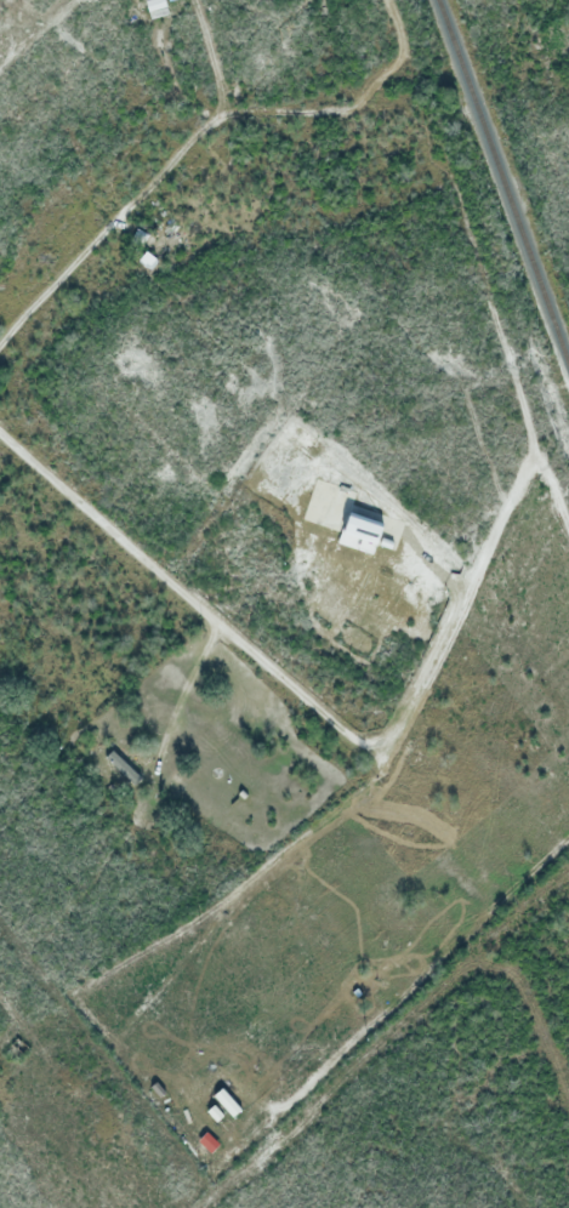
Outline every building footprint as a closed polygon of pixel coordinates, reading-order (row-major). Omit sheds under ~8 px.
[(148,12),(144,0),(160,0),(163,8),(148,12)] [(136,229),(149,234),(146,244),(132,238),(136,229)] [(146,251),(157,261),(149,269),(138,260),(146,251)] [(336,541),(348,511),(382,524),(371,554),(336,541)] [(132,785),(104,759),(112,752),(140,776),(132,785)] [(157,1081),(164,1092),(158,1096),(149,1087),(157,1081)] [(221,1088),(239,1110),(232,1116),(212,1094),(221,1088)] [(212,1104),(222,1115),(215,1121),(205,1110),(212,1104)] [(243,1136),(235,1129),(246,1117),(254,1124),(243,1136)]
